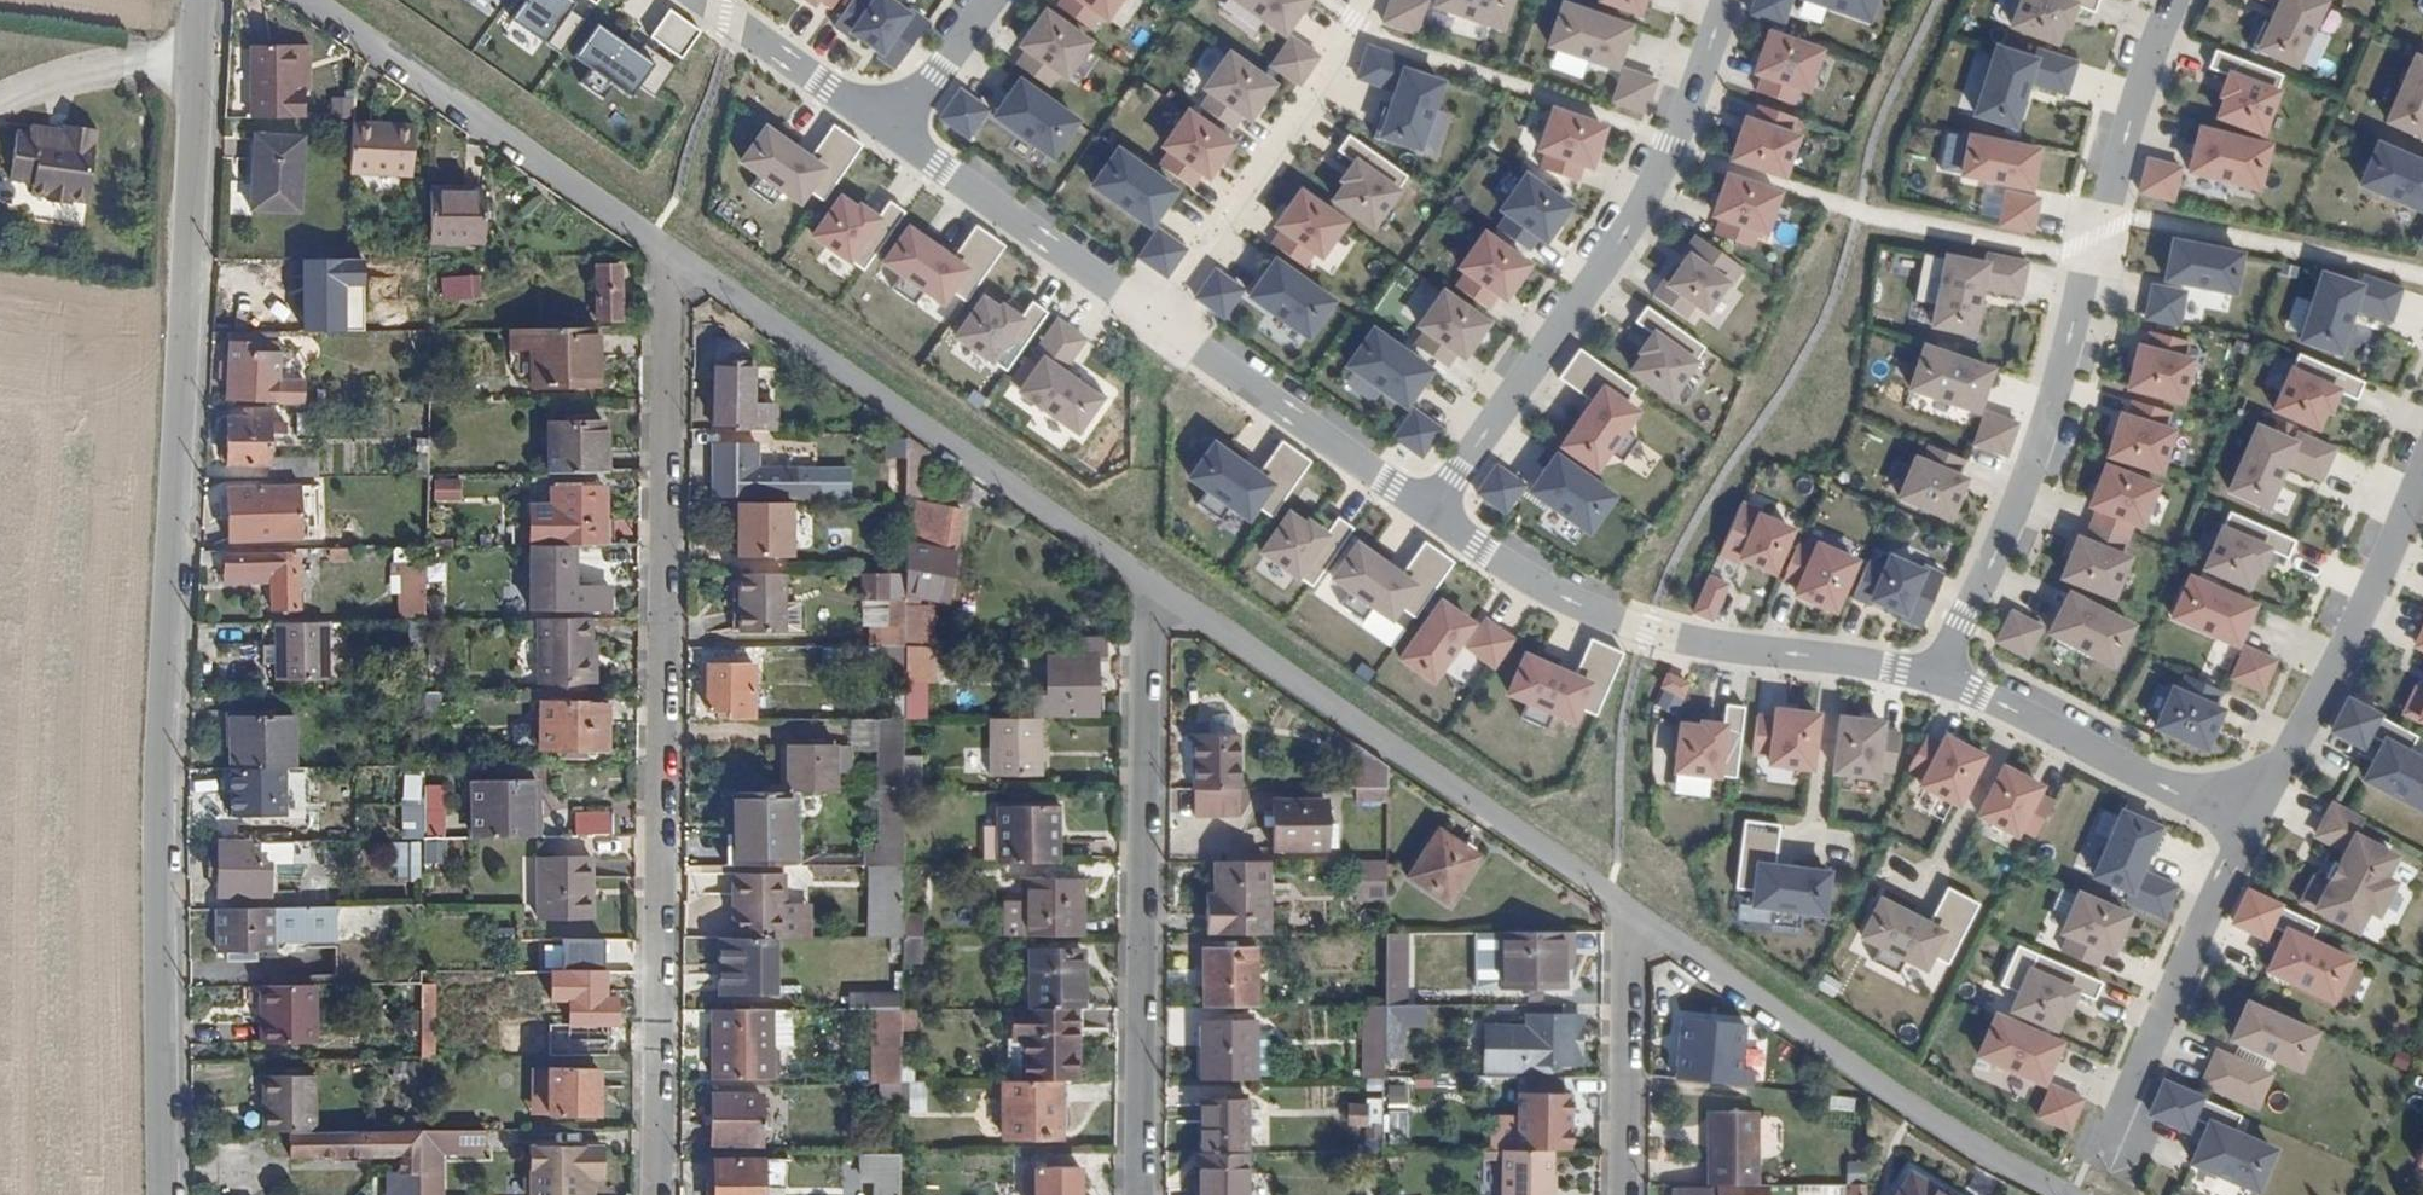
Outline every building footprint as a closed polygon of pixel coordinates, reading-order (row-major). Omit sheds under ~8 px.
[(555,0),(536,0),(517,26),(567,61),(592,26),(574,14),(577,10),(562,0),(560,0),(558,2),(555,0)] [(584,1),(601,12),(609,0),(585,0),(584,1)] [(817,11),(821,6),(835,16),(847,0),(801,0),(817,11)] [(880,51),(898,64),(931,18),(913,5),(910,10),(896,0),(875,0),(875,1),(873,0),(854,0),(839,21),(854,32),(857,28),(884,46),(880,51)] [(1062,13),(1093,36),(1104,21),(1110,25),(1128,0),(1071,0),(1062,13)] [(1303,0),(1230,0),(1229,1),(1286,40),(1310,5),(1303,0)] [(1405,0),(1396,0),(1386,29),(1418,40),(1428,8),(1405,0)] [(1437,12),(1503,34),(1514,0),(1441,0),(1437,12)] [(1602,5),(1639,18),(1645,20),(1652,0),(1604,0),(1602,5)] [(1752,20),(1784,30),(1794,0),(1759,0),(1752,20)] [(1877,0),(1804,0),(1803,2),(1869,25),(1877,0)] [(2014,31),(2057,48),(2064,28),(2068,30),(2076,10),(2096,18),(2103,0),(2026,0),(2014,31)] [(2279,11),(2271,27),(2266,24),(2254,50),(2261,53),(2295,69),(2324,7),(2310,0),(2256,0),(2279,11)] [(1631,33),(1565,11),(1551,51),(1617,73),(1631,33)] [(673,19),(655,45),(686,67),(704,41),(673,19)] [(1092,51),(1049,20),(1025,53),(1032,58),(1021,72),(1051,94),(1062,79),(1068,84),(1092,51)] [(585,92),(608,108),(618,94),(635,106),(643,94),(659,105),(680,76),(648,54),(642,62),(601,33),(578,66),(595,78),(585,92)] [(1802,92),(1808,95),(1821,56),(1771,39),(1758,78),(1765,80),(1759,97),(1796,110),(1802,92)] [(1302,92),(1322,64),(1294,45),(1275,73),(1302,92)] [(303,93),(308,93),(308,47),(251,47),(250,119),(302,119),(303,93)] [(1371,53),(1360,85),(1399,98),(1393,115),(1387,113),(1378,140),(1385,142),(1421,155),(1443,90),(1407,77),(1411,67),(1371,53)] [(2078,67),(2038,54),(2034,65),(1998,53),(1978,119),(2014,130),(2021,132),(2029,106),(2024,104),(2029,87),(2068,99),(2078,67)] [(2262,137),(2284,79),(2217,55),(2210,73),(2230,80),(2223,100),(2227,101),(2220,121),(2262,137)] [(1232,62),(1208,95),(1214,99),(1204,114),(1235,136),(1246,121),(1252,126),(1275,92),(1232,62)] [(2389,124),(2422,139),(2422,64),(2416,62),(2389,124)] [(1615,108),(1647,119),(1658,86),(1626,75),(1615,108)] [(1080,130),(1023,89),(999,124),(1056,164),(1080,130)] [(333,120),(352,120),(352,99),(334,98),(333,120)] [(971,144),(990,118),(963,99),(944,126),(971,144)] [(1785,181),(1798,142),(1791,140),(1797,123),(1761,111),(1755,128),(1748,125),(1735,164),(1785,181)] [(1555,116),(1542,155),(1549,157),(1543,174),(1579,187),(1585,170),(1592,172),(1605,133),(1555,116)] [(1191,120),(1168,154),(1173,158),(1163,172),(1195,195),(1205,180),(1211,184),(1234,150),(1191,120)] [(71,199),(90,201),(97,124),(64,121),(63,135),(53,134),(54,125),(31,123),(30,131),(17,130),(12,179),(34,181),(33,194),(46,196),(46,202),(70,205),(71,199)] [(351,173),(412,178),(416,128),(354,124),(351,173)] [(746,170),(763,182),(753,196),(776,212),(786,198),(803,210),(811,198),(827,209),(867,153),(837,133),(813,168),(769,137),(746,170)] [(2269,151),(2202,134),(2191,175),(2258,192),(2269,151)] [(250,209),(299,212),(304,138),(254,135),(250,209)] [(1337,207),(1375,233),(1410,183),(1351,142),(1340,157),(1358,170),(1346,187),(1349,190),(1337,207)] [(2031,192),(2039,155),(1972,142),(1964,179),(2031,192)] [(2379,148),(2362,187),(2422,213),(2422,167),(2379,148)] [(1178,198),(1121,158),(1097,193),(1153,233),(1178,198)] [(2183,172),(2150,164),(2142,197),(2174,205),(2183,172)] [(1528,182),(1504,215),(1510,219),(1499,234),(1531,256),(1541,241),(1547,246),(1571,212),(1528,182)] [(1760,235),(1766,237),(1780,199),(1730,182),(1716,220),(1723,223),(1717,240),(1754,252),(1760,235)] [(430,241),(484,242),(484,189),(430,189),(430,241)] [(2035,237),(2041,204),(2008,198),(2002,230),(2035,237)] [(1318,259),(1324,263),(1347,229),(1304,199),(1280,232),(1286,237),(1276,251),(1308,274),(1318,259)] [(864,214),(861,218),(844,206),(818,244),(868,279),(909,220),(893,209),(881,227),(864,214)] [(906,282),(896,297),(919,312),(929,298),(946,310),(954,299),(970,310),(1009,254),(980,233),(955,268),(912,237),(889,270),(906,282)] [(1170,284),(1189,257),(1162,237),(1142,265),(1170,284)] [(1487,240),(1463,273),(1469,277),(1458,292),(1490,314),(1500,300),(1506,304),(1530,271),(1487,240)] [(1732,292),(1745,274),(1698,241),(1685,259),(1690,263),(1672,289),(1667,286),(1656,302),(1687,324),(1698,309),(1708,316),(1727,289),(1732,292)] [(2168,283),(2234,296),(2242,258),(2175,245),(2168,283)] [(365,331),(365,259),(304,259),(304,331),(365,331)] [(2030,267),(1988,259),(1986,270),(1949,262),(1936,330),(1973,337),(1980,338),(1986,311),(1980,310),(1983,292),(2023,300),(2030,267)] [(596,321),(622,321),(622,266),(596,266),(596,321)] [(1311,343),(1335,308),(1278,268),(1254,303),(1311,343)] [(444,300),(483,298),(482,274),(443,276),(444,300)] [(1227,325),(1247,297),(1219,277),(1200,305),(1227,325)] [(2360,290),(2323,278),(2302,343),(2338,355),(2345,357),(2354,331),(2348,329),(2354,312),(2393,324),(2403,292),(2363,279),(2360,290)] [(2147,322),(2180,329),(2187,296),(2154,289),(2147,322)] [(1446,298),(1422,332),(1428,336),(1418,351),(1449,373),(1460,358),(1466,362),(1489,329),(1446,298)] [(986,307),(960,344),(1010,379),(1051,320),(1035,309),(1023,327),(1006,315),(1003,318),(986,307)] [(1634,376),(1672,403),(1707,353),(1648,312),(1637,327),(1655,340),(1643,357),(1646,359),(1634,376)] [(530,388),(599,387),(599,328),(508,329),(508,350),(530,350),(530,388)] [(1025,400),(1081,439),(1103,408),(1107,402),(1084,386),(1081,391),(1066,381),(1090,347),(1062,328),(1037,362),(1047,369),(1025,400)] [(303,376),(278,376),(279,341),(277,342),(277,331),(232,331),(232,342),(229,342),(229,361),(222,361),(222,380),(229,380),(228,402),(302,402),(303,376)] [(2131,391),(2182,404),(2192,365),(2185,363),(2190,345),(2152,336),(2148,353),(2141,352),(2131,391)] [(1409,411),(1433,377),(1376,337),(1352,372),(1409,411)] [(1914,393),(1979,415),(1993,374),(1928,352),(1914,393)] [(1611,457),(1625,467),(1641,445),(1626,435),(1639,417),(1627,409),(1638,394),(1582,354),(1562,383),(1596,408),(1565,451),(1598,474),(1611,457)] [(2358,403),(2366,385),(2300,357),(2276,413),(2318,431),(2326,412),(2330,414),(2338,394),(2358,403)] [(777,405),(753,404),(754,362),(715,360),(712,430),(776,432),(777,405)] [(428,403),(448,402),(448,389),(428,389),(428,395),(428,402),(428,403)] [(428,403),(428,402),(428,395),(402,395),(403,405),(428,404),(428,403)] [(1111,405),(1107,402),(1103,408),(1107,411),(1111,405)] [(2111,459),(2161,475),(2173,436),(2167,434),(2172,416),(2135,405),(2130,422),(2123,420),(2111,459)] [(318,459),(270,460),(270,435),(286,435),(286,424),(270,424),(270,413),(248,412),(248,418),(227,419),(227,466),(270,465),(270,478),(319,478),(318,459)] [(1425,463),(1445,436),(1417,416),(1398,444),(1425,463)] [(2009,460),(2020,428),(1988,417),(1977,449),(2009,460)] [(549,473),(605,472),(605,422),(548,423),(549,473)] [(2294,446),(2259,431),(2232,494),(2267,509),(2273,512),(2285,486),(2279,484),(2286,467),(2324,483),(2337,452),(2298,436),(2294,446)] [(907,466),(907,458),(907,436),(889,436),(888,466),(907,466)] [(906,495),(921,497),(929,451),(907,436),(907,458),(907,466),(906,495)] [(711,444),(711,497),(791,497),(791,502),(796,502),(845,502),(845,471),(757,471),(758,445),(711,444)] [(1212,496),(1202,511),(1225,527),(1235,512),(1252,524),(1260,513),(1276,524),(1315,468),(1286,447),(1262,482),(1218,451),(1195,484),(1212,496)] [(1903,501),(1952,522),(1967,484),(1960,481),(1967,464),(1932,450),(1925,466),(1918,464),(1903,501)] [(1616,502),(1560,462),(1535,497),(1592,537),(1616,502)] [(1528,491),(1500,471),(1481,499),(1508,519),(1528,491)] [(2093,528),(2129,542),(2136,526),(2142,528),(2157,490),(2108,471),(2093,509),(2100,511),(2093,528)] [(575,545),(606,544),(606,489),(582,489),(582,483),(551,484),(551,505),(551,521),(530,522),(530,545),(575,545)] [(228,542),(271,542),(301,541),(300,484),(227,487),(228,542)] [(738,557),(790,557),(791,505),(796,505),(796,502),(791,502),(733,502),(733,522),(739,522),(739,535),(738,557)] [(952,555),(955,556),(963,510),(918,502),(911,543),(906,542),(906,572),(948,574),(952,555)] [(530,522),(551,521),(551,505),(529,505),(530,522)] [(1766,517),(1745,508),(1723,560),(1743,568),(1746,563),(1777,576),(1795,535),(1764,522),(1766,517)] [(2297,544),(2232,515),(2207,571),(2249,590),(2258,571),(2261,572),(2270,553),(2290,561),(2297,544)] [(1293,520),(1267,557),(1317,592),(1358,534),(1342,523),(1330,541),(1313,529),(1310,532),(1293,520)] [(2129,542),(2093,528),(2087,545),(2080,542),(2065,580),(2114,600),(2129,562),(2123,559),(2129,542)] [(610,587),(575,588),(575,545),(530,545),(530,611),(610,611),(610,587)] [(1355,597),(1345,611),(1368,627),(1378,612),(1395,625),(1403,613),(1419,624),(1458,568),(1429,547),(1404,582),(1361,552),(1338,585),(1355,597)] [(331,562),(354,562),(354,549),(331,549),(331,562)] [(1818,556),(1802,549),(1786,584),(1803,591),(1800,598),(1838,614),(1859,566),(1821,550),(1818,556)] [(270,613),(299,612),(298,553),(226,555),(225,573),(255,573),(255,581),(270,581),(270,613)] [(1888,574),(1872,566),(1856,602),(1874,610),(1877,604),(1906,617),(1904,623),(1924,631),(1947,580),(1926,571),(1924,576),(1893,562),(1888,574)] [(399,621),(426,621),(426,567),(401,567),(399,621)] [(918,596),(944,600),(948,574),(906,572),(906,573),(906,594),(918,596)] [(863,598),(899,598),(900,575),(888,574),(888,573),(864,573),(863,598)] [(802,604),(787,604),(786,574),(738,574),(739,633),(787,632),(786,630),(802,630),(802,604)] [(1731,582),(1713,575),(1697,610),(1715,618),(1731,582)] [(2256,608),(2192,581),(2175,620),(2239,647),(2256,608)] [(906,607),(918,608),(918,596),(906,594),(906,607)] [(2072,598),(2052,636),(2114,668),(2134,630),(2072,598)] [(906,645),(930,645),(930,608),(918,608),(906,607),(906,610),(906,645)] [(1475,629),(1444,607),(1405,663),(1436,685),(1475,629)] [(881,645),(906,645),(906,610),(889,610),(890,625),(870,626),(870,646),(881,645)] [(2045,631),(2015,616),(1999,646),(2030,661),(2045,631)] [(545,685),(588,684),(587,644),(592,644),(592,619),(537,619),(539,685),(545,685)] [(277,681),(329,680),(328,623),(276,623),(277,681)] [(1517,644),(1490,625),(1471,652),(1498,671),(1517,644)] [(588,684),(598,684),(598,644),(592,644),(587,644),(588,684)] [(1532,707),(1525,723),(1551,734),(1558,718),(1577,726),(1583,714),(1600,721),(1628,658),(1595,644),(1578,683),(1529,662),(1513,699),(1532,707)] [(881,654),(906,655),(906,645),(881,645),(881,654)] [(905,682),(930,682),(930,645),(906,645),(906,655),(905,682)] [(2265,695),(2279,665),(2248,652),(2234,682),(2265,695)] [(1034,715),(1096,716),(1097,656),(1046,655),(1046,697),(1034,697),(1034,715)] [(728,717),(755,717),(755,665),(708,665),(708,709),(728,710),(728,717)] [(2224,694),(2189,679),(2181,695),(2175,693),(2159,730),(2207,751),(2224,714),(2217,711),(2224,694)] [(1692,691),(1671,682),(1666,694),(1687,703),(1692,691)] [(2415,690),(2404,712),(2422,721),(2422,694),(2415,690)] [(424,721),(440,721),(439,699),(425,699),(424,721)] [(540,749),(608,750),(608,702),(540,702),(540,749)] [(2336,733),(2367,749),(2373,737),(2388,746),(2369,782),(2422,810),(2422,762),(2412,756),(2421,739),(2353,702),(2336,733)] [(1685,730),(1679,775),(1740,783),(1749,712),(1730,709),(1727,731),(1706,728),(1706,732),(1685,730)] [(1193,789),(1240,787),(1238,733),(1233,733),(1233,715),(1223,710),(1212,715),(1212,734),(1191,734),(1192,789),(1193,789)] [(284,768),(295,768),(294,715),(230,716),(230,769),(232,769),(284,768)] [(1815,772),(1821,720),(1781,715),(1780,722),(1762,720),(1757,758),(1775,760),(1774,767),(1815,772)] [(904,792),(904,772),(905,719),(879,719),(879,739),(879,792),(904,792)] [(990,776),(1042,776),(1043,719),(990,719),(990,776)] [(1886,727),(1845,722),(1839,775),(1879,780),(1880,773),(1898,775),(1903,737),(1885,734),(1886,727)] [(834,772),(851,773),(851,748),(834,748),(834,740),(781,741),(781,793),(791,793),(834,793),(834,772)] [(1962,808),(1986,761),(1949,742),(1946,749),(1930,740),(1912,775),(1928,783),(1925,789),(1962,808)] [(1344,789),(1387,788),(1388,766),(1356,745),(1344,789)] [(232,817),(285,816),(284,768),(232,769),(232,817)] [(904,792),(922,792),(922,772),(904,772),(904,792)] [(2039,840),(2057,805),(2040,797),(2044,790),(2007,772),(1983,819),(2020,837),(2023,831),(2039,840)] [(472,838),(528,837),(528,799),(536,799),(536,780),(472,780),(472,838)] [(428,835),(445,835),(445,786),(427,785),(428,835)] [(1225,813),(1238,814),(1239,789),(1193,789),(1192,789),(1193,817),(1225,818),(1225,813)] [(873,865),(904,865),(904,792),(879,792),(878,852),(865,852),(865,865),(873,865)] [(736,866),(790,866),(791,793),(781,793),(736,793),(736,836),(736,866)] [(1274,850),(1337,849),(1337,822),(1326,822),(1326,799),(1273,799),(1274,850)] [(997,864),(1060,864),(1060,805),(997,806),(997,864)] [(2363,821),(2333,805),(2317,835),(2345,850),(2326,886),(2313,879),(2302,901),(2355,929),(2365,909),(2376,913),(2391,883),(2382,879),(2393,857),(2355,837),(2363,821)] [(423,840),(423,808),(402,807),(401,839),(423,840)] [(575,837),(612,836),(612,812),(575,813),(575,837)] [(2156,860),(2167,834),(2160,831),(2125,816),(2098,879),(2133,894),(2129,904),(2167,921),(2181,890),(2143,874),(2150,857),(2156,860)] [(1826,917),(1831,877),(1778,871),(1783,829),(1747,824),(1739,893),(1758,895),(1757,909),(1778,911),(1776,929),(1803,932),(1805,915),(1826,917)] [(1407,877),(1448,905),(1480,856),(1439,828),(1407,877)] [(727,866),(736,866),(736,836),(726,836),(727,866)] [(424,879),(423,840),(394,841),(395,880),(424,879)] [(268,864),(291,863),(290,841),(257,842),(257,863),(268,864)] [(217,895),(268,896),(268,864),(257,863),(257,842),(217,842),(217,895)] [(447,843),(425,843),(425,863),(447,863),(447,843)] [(539,918),(593,918),(593,858),(539,859),(539,918)] [(863,877),(861,860),(814,866),(816,883),(863,877)] [(1365,899),(1386,899),(1386,861),(1358,861),(1358,872),(1365,872),(1365,899)] [(1204,934),(1266,934),(1266,862),(1214,862),(1214,898),(1204,898),(1204,934)] [(903,922),(903,914),(904,865),(873,865),(873,882),(879,882),(879,936),(903,936),(903,922)] [(749,880),(791,879),(791,871),(737,872),(737,874),(749,874),(749,880)] [(738,898),(792,898),(791,879),(749,880),(749,874),(737,874),(738,898)] [(1004,936),(1085,936),(1084,879),(1020,879),(1019,906),(1004,906),(1004,936)] [(1983,907),(1951,891),(1931,928),(1884,904),(1866,940),(1884,949),(1876,965),(1901,978),(1909,962),(1928,972),(1934,959),(1951,968),(1983,907)] [(2253,894),(2238,925),(2269,940),(2274,928),(2290,935),(2273,973),(2336,1002),(2355,962),(2315,944),(2323,927),(2253,894)] [(777,936),(792,936),(792,898),(738,898),(738,936),(777,936)] [(2114,956),(2131,918),(2082,898),(2066,935),(2072,938),(2065,954),(2100,970),(2108,953),(2114,956)] [(336,907),(297,907),(217,909),(217,953),(227,953),(227,961),(257,961),(257,953),(272,952),(272,940),(332,939),(333,968),(372,967),(372,931),(337,932),(336,907)] [(903,922),(923,922),(923,914),(903,914),(903,922)] [(903,936),(923,936),(923,922),(903,922),(903,936)] [(1545,987),(1566,987),(1566,957),(1566,947),(1574,947),(1574,931),(1494,932),(1493,987),(1528,987),(1545,987)] [(1406,953),(1406,932),(1386,932),(1386,953),(1406,953)] [(723,992),(777,991),(777,936),(738,936),(723,937),(723,992)] [(903,952),(923,953),(923,936),(903,936),(903,952)] [(563,972),(606,972),(606,941),(563,940),(563,972)] [(1204,1007),(1258,1007),(1257,947),(1203,948),(1204,1007)] [(1566,957),(1575,957),(1574,947),(1566,947),(1566,957)] [(1077,1009),(1084,1009),(1083,949),(1029,949),(1030,1009),(1077,1009)] [(903,961),(923,961),(923,953),(903,952),(903,961)] [(1406,953),(1386,953),(1385,980),(1405,980),(1406,953)] [(2036,955),(2012,1009),(2054,1027),(2062,1009),(2066,1010),(2075,991),(2094,999),(2101,983),(2036,955)] [(1827,971),(1817,986),(1835,998),(1844,983),(1827,971)] [(616,998),(605,998),(606,972),(563,972),(551,972),(552,1002),(568,1001),(569,1026),(548,1027),(549,1056),(610,1055),(609,1026),(616,1026),(616,998)] [(1405,980),(1385,980),(1385,1005),(1396,1005),(1406,1005),(1405,980)] [(421,1056),(436,1056),(435,983),(421,983),(421,1056)] [(263,1043),(318,1043),(319,986),(263,987),(263,1043)] [(873,1009),(887,1009),(887,995),(849,995),(849,1009),(873,1009)] [(887,1009),(902,1009),(903,996),(887,995),(887,1009)] [(2312,1032),(2247,1003),(2232,1038),(2297,1067),(2312,1032)] [(1385,1077),(1385,1005),(1366,1005),(1366,1077),(1385,1077)] [(781,1046),(795,1046),(794,1008),(780,1008),(781,1046)] [(873,1082),(901,1082),(902,1031),(902,1009),(887,1009),(873,1009),(873,1082)] [(902,1031),(915,1031),(916,1009),(902,1009),(902,1031)] [(1061,1080),(1078,1080),(1077,1009),(1030,1009),(1014,1009),(1014,1040),(1024,1040),(1024,1081),(1061,1080)] [(771,1010),(713,1010),(713,1078),(771,1078),(771,1010)] [(1551,1065),(1573,1064),(1573,1014),(1527,1015),(1526,1027),(1486,1026),(1485,1071),(1551,1072),(1551,1065)] [(1751,1069),(1715,1065),(1720,1022),(1679,1018),(1673,1078),(1749,1086),(1751,1069)] [(2046,1086),(2063,1046),(2000,1019),(1982,1058),(2046,1086)] [(1257,1079),(1256,1075),(1256,1044),(1256,1021),(1200,1021),(1201,1079),(1257,1079)] [(1256,1075),(1271,1075),(1270,1044),(1256,1044),(1256,1075)] [(2234,1096),(2248,1066),(2217,1052),(2204,1083),(2234,1096)] [(550,1115),(597,1115),(597,1067),(532,1067),(532,1102),(550,1102),(550,1115)] [(291,1133),(315,1132),(315,1079),(263,1079),(263,1133),(291,1133)] [(1003,1139),(1061,1138),(1061,1080),(1024,1081),(1002,1081),(1003,1139)] [(2169,1084),(2156,1115),(2173,1122),(2187,1129),(2192,1117),(2208,1124),(2191,1162),(2256,1189),(2273,1150),(2233,1133),(2240,1115),(2169,1084)] [(911,1115),(925,1115),(926,1085),(912,1085),(911,1115)] [(1389,1113),(1409,1113),(1410,1088),(1389,1088),(1389,1113)] [(2072,1133),(2086,1102),(2055,1089),(2041,1120),(2072,1133)] [(1557,1122),(1571,1122),(1572,1091),(1517,1092),(1517,1127),(1557,1127),(1557,1122)] [(712,1145),(762,1145),(762,1127),(772,1127),(772,1115),(762,1115),(762,1095),(713,1094),(712,1145)] [(1201,1152),(1247,1152),(1247,1095),(1229,1094),(1229,1101),(1201,1101),(1201,1152)] [(1369,1142),(1384,1143),(1384,1100),(1367,1099),(1367,1106),(1351,1105),(1350,1124),(1369,1124),(1369,1142)] [(532,1116),(550,1115),(550,1102),(532,1102),(532,1116)] [(1717,1186),(1757,1185),(1757,1111),(1714,1112),(1714,1149),(1708,1149),(1708,1186),(1717,1186)] [(419,1194),(448,1194),(449,1155),(483,1155),(483,1130),(420,1131),(419,1194)] [(420,1131),(333,1132),(333,1158),(399,1157),(399,1173),(388,1173),(388,1194),(419,1194),(420,1131)] [(291,1158),(333,1158),(333,1132),(315,1132),(291,1133),(291,1158)] [(530,1194),(592,1194),(592,1178),(602,1178),(602,1149),(530,1149),(530,1194)] [(1550,1151),(1484,1152),(1484,1194),(1550,1194),(1550,1151)] [(1247,1152),(1201,1152),(1199,1152),(1199,1194),(1246,1194),(1247,1152)] [(900,1154),(864,1155),(864,1181),(877,1181),(877,1194),(899,1194),(900,1154)] [(764,1159),(714,1159),(714,1194),(764,1194),(764,1159)] [(1081,1166),(1037,1165),(1037,1166),(1036,1182),(1026,1182),(1026,1194),(1081,1194),(1081,1166)] [(1026,1182),(1036,1182),(1037,1166),(1026,1166),(1026,1182)] [(1910,1172),(1896,1194),(1948,1194),(1910,1172)] [(1771,1185),(1757,1185),(1717,1186),(1717,1194),(1771,1194),(1771,1185)] [(1852,1187),(1852,1194),(1867,1194),(1867,1187),(1852,1187)]
